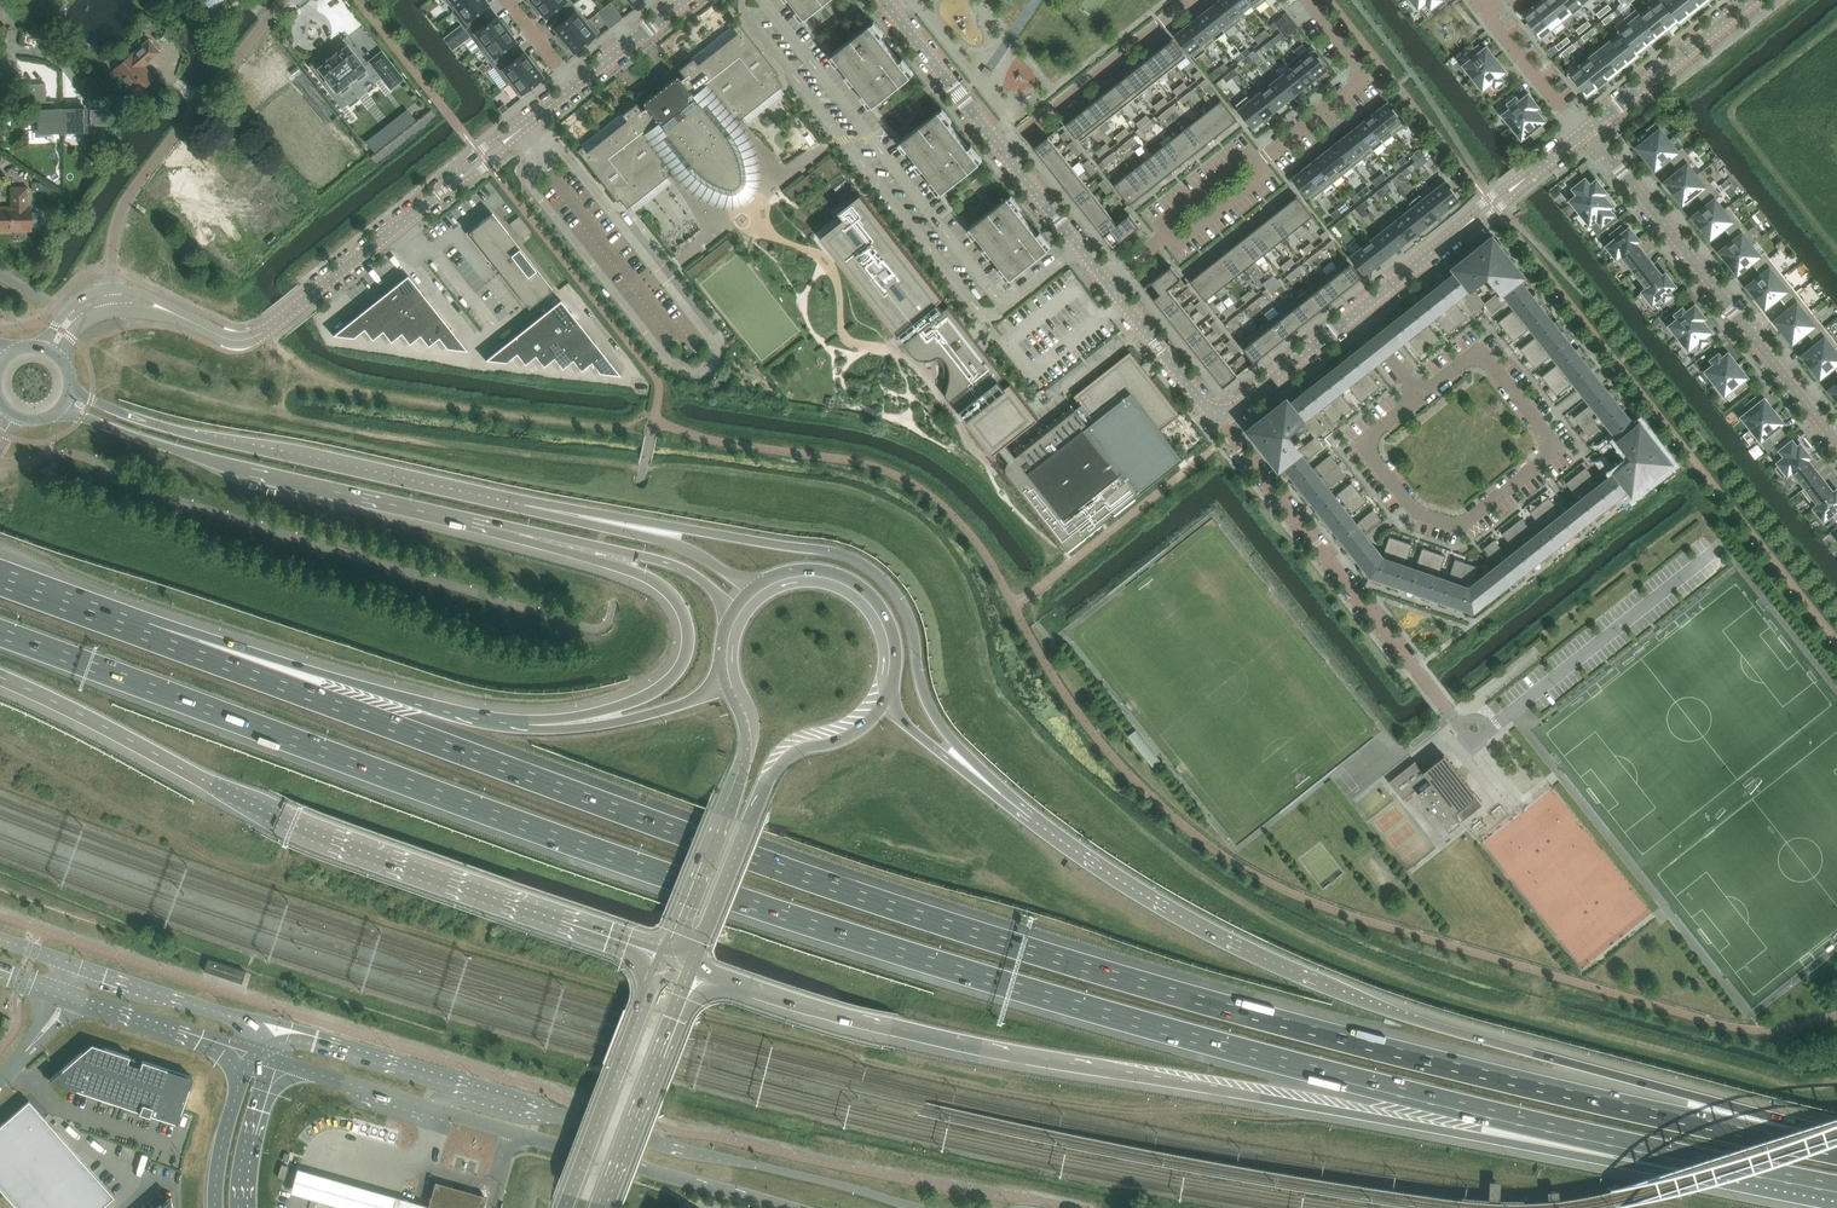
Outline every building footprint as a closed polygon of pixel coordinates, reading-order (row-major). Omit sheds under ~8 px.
[(201,0),(202,1),(210,10),(211,10),(211,11),(211,10),(219,3),(220,4),(224,0),(202,0),(201,0)] [(468,0),(446,0),(454,11),(468,0)] [(488,5),(484,0),(468,0),(454,11),(452,12),(461,24),(466,30),(481,19),(477,13),(488,5)] [(543,0),(527,0),(527,1),(526,0),(526,1),(532,9),(543,0)] [(570,0),(543,0),(532,9),(538,16),(539,15),(538,15),(540,13),(544,18),(552,11),(557,17),(573,4),(570,0)] [(807,18),(830,0),(792,0),(807,18)] [(1234,0),(1221,0),(1218,2),(1236,24),(1246,16),(1243,11),(1234,0)] [(1250,0),(1234,0),(1243,11),(1252,4),(1253,3),(1250,0)] [(1267,0),(1250,0),(1253,3),(1252,4),(1256,9),(1267,0)] [(1418,8),(1426,2),(1431,9),(1441,0),(1412,0),(1418,8)] [(1544,0),(1543,0),(1533,7),(1551,29),(1561,21),(1563,24),(1544,0)] [(1561,0),(1544,0),(1563,24),(1573,16),(1561,0)] [(1578,0),(1561,0),(1573,16),(1574,15),(1572,12),(1581,5),(1578,0)] [(1662,0),(1653,0),(1648,4),(1669,30),(1673,28),(1671,26),(1677,21),(1679,23),(1680,22),(1662,0)] [(1679,0),(1662,0),(1680,22),(1690,14),(1679,0)] [(1695,0),(1679,0),(1690,14),(1700,6),(1695,0)] [(1236,24),(1218,2),(1208,10),(1226,32),(1236,24)] [(614,8),(610,3),(603,8),(607,13),(614,8)] [(560,43),(587,21),(573,4),(557,17),(562,22),(554,29),(558,34),(556,35),(555,35),(555,36),(560,43)] [(1605,14),(1611,9),(1608,4),(1602,9),(1605,14)] [(1669,30),(1648,4),(1650,7),(1641,15),(1636,9),(1657,37),(1664,31),(1666,33),(1669,30)] [(1551,29),(1533,7),(1523,15),(1528,22),(1525,24),(1537,40),(1551,29)] [(607,13),(603,8),(597,13),(601,18),(607,13)] [(622,18),(614,8),(607,13),(601,18),(610,28),(622,18)] [(1600,18),(1605,14),(1602,9),(1596,14),(1600,18)] [(1657,37),(1636,9),(1625,17),(1648,47),(1652,44),(1651,42),(1657,37)] [(1226,32),(1208,10),(1198,18),(1216,41),(1226,32)] [(1611,21),(1617,16),(1614,11),(1607,16),(1611,21)] [(1282,26),(1291,18),(1287,12),(1277,20),(1282,26)] [(479,48),(509,26),(503,19),(502,19),(502,20),(500,21),(497,16),(486,25),(481,19),(466,30),(471,37),(479,48)] [(1605,25),(1611,21),(1607,16),(1602,21),(1605,25)] [(1648,47),(1625,17),(1615,26),(1621,33),(1638,55),(1639,55),(1637,53),(1644,48),(1645,50),(1648,47)] [(1216,41),(1198,18),(1188,26),(1205,49),(1216,41)] [(1291,18),(1278,28),(1281,32),(1294,22),(1291,18)] [(573,53),(599,32),(588,19),(587,21),(560,43),(567,50),(568,50),(567,50),(569,48),(573,53)] [(1585,30),(1591,25),(1588,21),(1581,26),(1585,30)] [(1299,28),(1294,22),(1281,32),(1286,38),(1299,28)] [(739,119),(782,85),(775,76),(778,74),(737,23),(731,27),(736,33),(697,64),(692,58),(677,70),(683,77),(679,80),(677,77),(659,90),(662,94),(657,98),(655,94),(642,104),(645,107),(641,110),(635,103),(620,115),(625,120),(586,151),(582,145),(576,150),(581,156),(616,201),(619,199),(626,208),(631,204),(669,174),(673,171),(676,176),(678,177),(687,169),(684,164),(688,160),(690,162),(694,167),(699,172),(704,176),(710,179),(715,182),(722,185),(728,186),(730,187),(732,186),(734,185),(736,183),(737,181),(737,179),(737,172),(736,166),(735,160),(732,153),(730,147),(726,142),(721,134),(726,131),(729,136),(740,128),(739,126),(739,127),(735,122),(739,119)] [(471,37),(461,24),(443,38),(452,51),(471,37)] [(871,25),(835,54),(875,105),(911,76),(871,25)] [(504,49),(515,41),(511,36),(513,35),(514,35),(514,34),(509,26),(479,48),(493,67),(508,55),(504,49)] [(1205,49),(1188,26),(1176,35),(1196,59),(1207,51),(1205,49)] [(1579,34),(1585,30),(1581,26),(1576,30),(1579,34)] [(1590,37),(1596,32),(1593,28),(1587,33),(1590,37)] [(1266,30),(1260,35),(1264,40),(1270,35),(1266,30)] [(1585,41),(1590,37),(1587,33),(1581,37),(1585,41)] [(1638,55),(1621,33),(1610,41),(1628,63),(1638,55)] [(1258,44),(1264,40),(1260,35),(1255,39),(1258,44)] [(1279,41),(1276,36),(1270,41),(1273,46),(1279,41)] [(1564,46),(1570,41),(1567,37),(1561,42),(1564,46)] [(1187,57),(1173,39),(1163,47),(1177,65),(1187,57)] [(153,79),(142,66),(158,52),(148,41),(132,55),(131,54),(115,69),(123,78),(123,80),(126,84),(128,84),(136,93),(142,89),(144,89),(148,85),(148,83),(153,79)] [(1273,46),(1270,41),(1264,45),(1268,50),(1273,46)] [(1628,63),(1610,41),(1601,49),(1599,46),(1598,47),(1617,71),(1628,63)] [(1559,50),(1564,46),(1561,42),(1555,46),(1559,50)] [(1473,78),(1496,60),(1486,48),(1483,50),(1478,44),(1466,53),(1471,60),(1464,66),(1473,78)] [(1570,53),(1576,48),(1573,44),(1566,49),(1570,53)] [(327,61),(318,68),(327,79),(325,81),(333,91),(335,90),(336,91),(337,90),(341,95),(350,88),(348,85),(356,79),(358,82),(367,75),(363,70),(365,69),(347,46),(337,53),(336,52),(326,59),(327,61)] [(1177,65),(1163,47),(1154,55),(1167,73),(1177,65)] [(1309,47),(1298,56),(1301,61),(1302,61),(1316,78),(1326,70),(1322,64),(1324,63),(1319,56),(1317,57),(1309,47)] [(1617,71),(1598,47),(1588,55),(1607,79),(1617,71)] [(1251,53),(1247,48),(1242,52),(1245,57),(1248,55),(1251,53)] [(1564,57),(1570,53),(1566,49),(1561,53),(1564,57)] [(1254,51),(1251,53),(1248,55),(1251,60),(1257,56),(1254,51)] [(381,52),(368,62),(380,76),(383,74),(386,72),(386,71),(392,66),(381,52)] [(1239,62),(1242,60),(1245,57),(1242,52),(1235,57),(1239,62)] [(509,84),(536,63),(530,55),(529,56),(530,56),(528,58),(524,53),(513,61),(508,55),(493,67),(507,85),(509,84)] [(1167,73),(1154,55),(1144,63),(1158,80),(1167,73)] [(1248,55),(1245,57),(1242,60),(1246,65),(1251,60),(1248,55)] [(1607,79),(1588,55),(1590,58),(1580,66),(1597,88),(1607,79)] [(1499,76),(1505,72),(1496,60),(1473,78),(1483,89),(1492,82),(1498,90),(1505,85),(1499,76)] [(1302,61),(1301,61),(1292,69),(1305,86),(1316,78),(1302,61)] [(518,96),(542,77),(539,72),(541,71),(542,70),(536,63),(509,84),(518,96)] [(1158,80),(1144,63),(1134,70),(1148,88),(1158,80)] [(1229,68),(1225,63),(1220,67),(1224,72),(1229,68)] [(1597,88),(1580,66),(1566,76),(1579,92),(1582,90),(1587,96),(1597,88)] [(985,67),(982,72),(989,77),(993,72),(985,67)] [(1217,77),(1224,72),(1220,67),(1214,72),(1217,77)] [(1238,74),(1234,69),(1229,73),(1232,78),(1238,74)] [(1305,86),(1292,69),(1282,76),(1281,77),(1295,94),(1305,86)] [(1148,88),(1134,70),(1124,78),(1138,96),(1148,88)] [(1198,71),(1193,75),(1197,80),(1202,76),(1198,71)] [(1295,94),(1281,77),(1282,76),(1278,72),(1267,80),(1285,102),(1295,94)] [(1232,78),(1229,73),(1223,78),(1227,83),(1232,78)] [(1138,96),(1124,78),(1115,86),(1129,103),(1138,96)] [(1205,79),(1200,84),(1204,89),(1209,84),(1205,79)] [(1285,102),(1267,80),(1257,88),(1275,110),(1285,102)] [(1184,82),(1178,86),(1182,91),(1188,87),(1184,82)] [(86,132),(85,108),(54,109),(54,101),(46,101),(46,84),(26,84),(27,101),(40,101),(40,109),(38,109),(39,133),(86,132)] [(1129,103),(1115,86),(1105,93),(1119,111),(1129,103)] [(1178,86),(1173,91),(1177,96),(1182,91),(1178,86)] [(1275,110),(1257,88),(1247,96),(1264,119),(1275,110)] [(1185,95),(1189,100),(1195,96),(1191,91),(1185,95)] [(1119,111),(1105,93),(1095,101),(1109,119),(1119,111)] [(1513,127),(1538,107),(1528,95),(1519,102),(1513,94),(1505,100),(1512,108),(1503,115),(1513,127)] [(1185,95),(1180,99),(1184,104),(1189,100),(1185,95)] [(1264,119),(1247,96),(1236,105),(1244,115),(1242,116),(1248,123),(1249,122),(1254,127),(1264,119)] [(1159,102),(1163,107),(1168,103),(1164,97),(1159,102)] [(1236,119),(1222,100),(1211,108),(1226,127),(1236,119)] [(1109,119),(1095,101),(1086,109),(1100,126),(1109,119)] [(1159,102),(1154,106),(1158,111),(1163,107),(1159,102)] [(508,109),(504,104),(498,108),(502,113),(508,109)] [(1405,126),(1397,116),(1399,115),(1393,108),(1391,109),(1387,104),(1376,113),(1390,130),(1393,135),(1405,126)] [(1171,106),(1166,110),(1170,116),(1175,111),(1171,106)] [(1541,123),(1544,121),(1535,109),(1538,107),(1513,127),(1522,139),(1529,133),(1534,139),(1546,130),(1541,123)] [(1226,127),(1211,108),(1202,116),(1216,135),(1226,127)] [(1100,126),(1086,109),(1076,116),(1090,134),(1100,126)] [(1166,110),(1161,115),(1165,120),(1170,116),(1166,110)] [(939,112),(903,140),(944,191),(980,163),(939,112)] [(1390,130),(1376,113),(1366,121),(1380,138),(1390,130)] [(1147,115),(1141,119),(1145,124),(1151,120),(1147,115)] [(1090,134),(1076,116),(1066,124),(1080,142),(1090,134)] [(1216,135),(1202,116),(1192,123),(1207,142),(1216,135)] [(1145,124),(1141,119),(1136,123),(1140,128),(1145,124)] [(1660,130),(1665,126),(1660,119),(1646,130),(1651,136),(1637,147),(1646,159),(1669,141),(1660,130)] [(1151,120),(1145,124),(1149,129),(1154,125),(1151,120)] [(1380,138),(1366,121),(1356,129),(1373,151),(1384,142),(1380,138)] [(1207,142),(1192,123),(1182,131),(1197,150),(1207,142)] [(1145,124),(1140,128),(1144,133),(1149,129),(1145,124)] [(1120,132),(1124,137),(1130,133),(1126,128),(1120,132)] [(1373,151),(1356,129),(1346,137),(1363,159),(1373,151)] [(1065,131),(1060,135),(1065,141),(1070,137),(1065,131)] [(1197,150),(1182,131),(1173,139),(1187,158),(1197,150)] [(1120,132),(1115,137),(1119,142),(1124,137),(1120,132)] [(1043,158),(1056,147),(1048,137),(1035,148),(1043,158)] [(1127,141),(1131,146),(1137,142),(1133,137),(1127,141)] [(1363,159),(1346,137),(1335,145),(1353,167),(1363,159)] [(1187,158),(1173,139),(1163,146),(1178,165),(1187,158)] [(1072,150),(1077,146),(1073,141),(1068,145),(1072,150)] [(1127,141),(1122,145),(1126,150),(1131,146),(1127,141)] [(1687,154),(1682,147),(1677,151),(1669,141),(1646,159),(1655,170),(1669,159),(1674,165),(1687,154)] [(1106,143),(1101,148),(1105,153),(1110,148),(1106,143)] [(1353,167),(1335,145),(1325,153),(1343,175),(1353,167)] [(1077,146),(1072,150),(1076,156),(1082,152),(1077,146)] [(1178,165),(1163,146),(1153,154),(1168,173),(1178,165)] [(1051,167),(1064,157),(1056,147),(1043,158),(1051,167)] [(1101,148),(1096,152),(1100,157),(1105,153),(1101,148)] [(1427,161),(1418,149),(1414,153),(1423,165),(1427,161)] [(1108,156),(1112,162),(1117,157),(1113,152),(1108,156)] [(1343,175),(1325,153),(1315,161),(1332,183),(1343,175)] [(1144,162),(1158,181),(1168,173),(1153,154),(1144,162)] [(1688,165),(1693,161),(1687,154),(1674,165),(1679,171),(1665,182),(1673,193),(1701,171),(1696,175),(1688,165)] [(1108,156),(1103,161),(1107,166),(1112,162),(1108,156)] [(1058,177),(1072,167),(1064,157),(1051,167),(1058,177)] [(1396,170),(1407,161),(1404,157),(1392,166),(1396,170)] [(1087,170),(1093,166),(1088,160),(1083,164),(1087,170)] [(1332,183),(1315,161),(1305,169),(1322,192),(1332,183)] [(1158,181),(1144,162),(1134,169),(1149,188),(1158,181)] [(1093,166),(1087,170),(1092,175),(1097,171),(1093,166)] [(1066,187),(1079,176),(1072,167),(1058,177),(1066,187)] [(1411,172),(1408,167),(1402,172),(1406,176),(1411,172)] [(1149,188),(1134,169),(1124,177),(1139,196),(1149,188)] [(1322,192),(1305,169),(1294,178),(1298,183),(1296,185),(1302,191),(1303,190),(1311,200),(1322,192)] [(1715,189),(1709,182),(1701,171),(1673,193),(1682,205),(1697,193),(1701,200),(1715,189)] [(1406,176),(1402,172),(1396,176),(1400,181),(1406,176)] [(1387,178),(1383,173),(1378,177),(1381,182),(1387,178)] [(1074,196),(1087,186),(1079,176),(1066,187),(1074,196)] [(1139,196),(1124,177),(1114,185),(1129,204),(1139,196)] [(1381,182),(1378,177),(1372,182),(1376,186),(1381,182)] [(1456,193),(1451,187),(1449,188),(1441,178),(1431,186),(1448,208),(1459,200),(1454,195),(1456,193)] [(1606,192),(1596,180),(1590,185),(1585,179),(1573,188),(1578,194),(1571,200),(1580,212),(1606,192)] [(1103,189),(1108,185),(1104,180),(1099,184),(1103,189)] [(56,193),(41,183),(31,183),(31,191),(40,190),(52,199),(56,193)] [(1391,188),(1387,184),(1381,188),(1385,193),(1391,188)] [(1108,185),(1103,189),(1107,194),(1112,190),(1108,185)] [(1081,206),(1095,196),(1087,186),(1074,196),(1081,206)] [(1448,208),(1431,186),(1420,194),(1438,217),(1448,208)] [(30,208),(27,208),(27,187),(11,187),(11,208),(0,208),(0,229),(31,229),(30,224),(38,224),(41,221),(41,216),(37,212),(30,213),(30,208)] [(1385,193),(1381,188),(1376,192),(1379,197),(1385,193)] [(1366,194),(1363,189),(1357,193),(1361,198),(1366,194)] [(1729,206),(1728,206),(1723,210),(1715,199),(1720,195),(1715,189),(1701,200),(1706,206),(1692,217),(1701,228),(1729,206)] [(1612,206),(1603,195),(1606,193),(1606,192),(1580,212),(1589,224),(1597,218),(1602,225),(1614,215),(1609,209),(1612,206)] [(1361,198),(1357,193),(1351,198),(1355,203),(1361,198)] [(844,218),(820,237),(897,335),(899,333),(905,340),(903,342),(914,355),(915,357),(917,358),(919,359),(921,360),(923,360),(925,360),(929,360),(933,359),(935,360),(937,360),(939,361),(941,362),(942,364),(943,366),(944,368),(944,372),(944,376),(944,378),(944,380),(944,382),(943,384),(943,386),(943,388),(943,390),(944,392),(944,394),(946,396),(954,406),(959,413),(961,411),(967,418),(965,420),(986,447),(993,456),(1000,450),(1007,445),(1039,420),(1010,384),(1005,388),(999,381),(1005,377),(977,342),(976,342),(973,337),(949,306),(944,310),(938,303),(943,299),(861,194),(838,212),(844,218)] [(1438,217),(1420,194),(1409,203),(1413,208),(1414,207),(1427,225),(1438,217)] [(1089,216),(1102,205),(1095,196),(1081,206),(1089,216)] [(1313,216),(1298,197),(1288,205),(1303,224),(1313,216)] [(1008,198),(972,227),(1012,278),(1048,250),(1008,198)] [(1123,204),(1119,199),(1114,203),(1118,208),(1123,204)] [(1370,204),(1367,200),(1361,204),(1364,209),(1370,204)] [(1364,209),(1361,204),(1355,209),(1359,213),(1364,209)] [(1097,225),(1110,215),(1102,205),(1089,216),(1097,225)] [(1303,224),(1288,205),(1278,213),(1293,231),(1303,224)] [(1346,210),(1342,205),(1337,210),(1340,214),(1346,210)] [(1742,224),(1729,206),(1701,228),(1710,239),(1724,228),(1729,234),(1742,224)] [(1427,225),(1414,207),(1413,208),(1404,215),(1403,216),(1417,233),(1427,225)] [(1340,214),(1337,210),(1331,214),(1335,219),(1340,214)] [(1417,233),(1403,216),(1404,215),(1400,210),(1389,219),(1407,241),(1417,233)] [(492,213),(468,232),(485,253),(483,255),(488,262),(490,260),(528,308),(552,289),(492,213)] [(1293,231),(1278,213),(1269,220),(1283,239),(1293,231)] [(1104,235),(1117,225),(1110,215),(1097,225),(1104,235)] [(1129,235),(1140,227),(1130,215),(1118,225),(1117,225),(1104,235),(1109,241),(1108,241),(1113,248),(1124,239),(1123,237),(1127,234),(1129,235)] [(1344,225),(1350,221),(1346,216),(1340,221),(1344,225)] [(1407,241),(1389,219),(1378,227),(1382,232),(1383,232),(1396,249),(1407,241)] [(1268,220),(1263,225),(1259,228),(1274,247),(1283,239),(1269,220),(1268,220)] [(1344,225),(1340,221),(1335,225),(1339,230),(1344,225)] [(1639,240),(1629,228),(1626,231),(1621,224),(1609,234),(1614,240),(1607,246),(1616,258),(1639,240)] [(1756,241),(1742,224),(1729,234),(1734,240),(1719,252),(1728,263),(1756,241)] [(1274,247),(1259,228),(1249,236),(1264,254),(1274,247)] [(1325,231),(1320,235),(1324,241),(1329,236),(1325,231)] [(1396,249),(1383,232),(1382,232),(1372,240),(1386,258),(1396,249)] [(1264,254),(1249,236),(1240,243),(1254,262),(1264,254)] [(1332,240),(1327,244),(1331,249),(1336,245),(1332,240)] [(1386,258),(1372,240),(1363,248),(1362,248),(1376,266),(1386,258)] [(1636,243),(1639,241),(1639,240),(1616,258),(1617,258),(1627,270),(1631,266),(1634,271),(1649,260),(1636,243)] [(1770,258),(1764,251),(1759,255),(1751,245),(1756,241),(1728,263),(1737,274),(1751,263),(1756,269),(1770,258)] [(1456,267),(1471,287),(1483,278),(1497,295),(1522,275),(1496,243),(1491,247),(1488,243),(1487,242),(1467,258),(1471,263),(1468,266),(1464,261),(1456,267)] [(1254,262),(1240,243),(1230,251),(1245,270),(1254,262)] [(1305,247),(1309,252),(1315,248),(1311,243),(1305,247)] [(1376,266),(1362,248),(1363,248),(1361,246),(1350,255),(1365,274),(1376,266)] [(1305,247),(1300,251),(1304,256),(1309,252),(1305,247)] [(1245,270),(1230,251),(1220,259),(1235,277),(1245,270)] [(1312,256),(1316,261),(1322,257),(1318,251),(1312,256)] [(1312,256),(1307,260),(1311,265),(1316,261),(1312,256)] [(1286,262),(1290,267),(1295,263),(1291,258),(1286,262)] [(1756,297),(1783,276),(1770,258),(1756,269),(1761,275),(1747,286),(1756,297)] [(1235,277),(1220,259),(1210,266),(1225,285),(1235,277)] [(1361,276),(1347,259),(1337,267),(1351,284),(1361,276)] [(1666,274),(1665,274),(1662,276),(1649,260),(1634,271),(1648,288),(1637,296),(1638,296),(1666,274)] [(1286,262),(1281,267),(1285,272),(1290,267),(1286,262)] [(1168,288),(1180,278),(1171,266),(1160,275),(1161,277),(1157,280),(1156,278),(1144,287),(1150,294),(1150,293),(1155,299),(1168,288)] [(1225,285),(1210,266),(1201,274),(1216,293),(1225,285)] [(1298,267),(1293,271),(1297,276),(1302,272),(1298,267)] [(1351,284),(1337,267),(1327,275),(1341,292),(1351,284)] [(1456,267),(1446,275),(1450,279),(1446,282),(1457,297),(1461,294),(1475,312),(1485,305),(1485,304),(1471,287),(1456,267)] [(1074,274),(1070,269),(1065,273),(1068,278),(1074,274)] [(1293,271),(1288,275),(1292,280),(1297,276),(1293,271)] [(1216,293),(1201,274),(1191,282),(1205,301),(1216,293)] [(1675,286),(1666,274),(1638,296),(1646,306),(1651,302),(1653,304),(1661,297),(1665,301),(1672,295),(1669,291),(1675,286)] [(408,275),(332,334),(352,337),(363,329),(371,339),(382,331),(390,342),(401,334),(409,344),(419,336),(428,346),(438,338),(447,349),(467,351),(408,275)] [(1268,279),(1272,284),(1278,280),(1273,275),(1268,279)] [(1341,292),(1327,275),(1318,282),(1331,300),(1341,292)] [(1528,292),(1525,288),(1529,285),(1522,275),(1497,295),(1485,304),(1485,305),(1492,314),(1510,300),(1513,304),(1528,292)] [(1797,293),(1783,276),(1756,297),(1765,309),(1779,297),(1784,303),(1797,293)] [(1268,279),(1263,283),(1267,289),(1272,284),(1268,279)] [(1278,280),(1272,284),(1276,290),(1282,285),(1278,280)] [(1453,300),(1457,297),(1446,282),(1442,286),(1438,281),(1428,289),(1458,326),(1467,318),(1453,300)] [(1331,300),(1318,282),(1308,290),(1322,307),(1331,300)] [(1272,284),(1267,289),(1271,294),(1276,290),(1272,284)] [(1189,287),(1183,291),(1188,297),(1193,293),(1189,287)] [(1162,308),(1175,298),(1168,288),(1155,299),(1162,308)] [(1247,293),(1251,298),(1257,294),(1253,289),(1247,293)] [(1428,289),(1418,296),(1422,301),(1418,304),(1430,318),(1434,315),(1448,334),(1458,326),(1428,289)] [(1322,307),(1308,290),(1298,297),(1312,315),(1322,307)] [(1543,302),(1535,292),(1531,296),(1528,292),(1513,304),(1516,307),(1498,322),(1506,332),(1543,302)] [(1247,293),(1242,297),(1246,302),(1251,298),(1247,293)] [(1811,310),(1797,293),(1784,303),(1789,310),(1774,321),(1783,332),(1811,310)] [(1260,297),(1254,302),(1258,307),(1264,302),(1260,297)] [(1312,315),(1298,297),(1288,305),(1302,323),(1312,315)] [(1170,318),(1183,308),(1175,298),(1162,308),(1170,318)] [(620,375),(560,300),(485,360),(506,362),(516,354),(524,364),(535,356),(543,366),(553,358),(562,368),(572,360),(580,370),(591,362),(599,373),(620,375)] [(1200,301),(1195,305),(1199,311),(1204,307),(1200,301)] [(1254,302),(1249,306),(1253,311),(1258,307),(1254,302)] [(1549,320),(1546,316),(1551,312),(1543,302),(1506,332),(1514,341),(1532,327),(1535,331),(1549,320)] [(1426,322),(1430,318),(1418,304),(1414,307),(1411,303),(1401,310),(1431,347),(1440,340),(1426,322)] [(1228,308),(1232,313),(1237,309),(1233,304),(1228,308)] [(1302,323),(1288,305),(1279,313),(1293,330),(1302,323)] [(1705,317),(1695,306),(1686,313),(1680,305),(1672,310),(1679,318),(1670,326),(1679,337),(1705,317)] [(1204,307),(1199,311),(1203,316),(1208,312),(1204,307)] [(1178,328),(1191,317),(1183,308),(1170,318),(1178,328)] [(1228,308),(1223,312),(1227,317),(1232,313),(1228,308)] [(1401,310),(1391,318),(1393,320),(1395,323),(1392,325),(1390,326),(1402,341),(1406,337),(1408,340),(1421,355),(1431,347),(1401,310)] [(1825,328),(1811,310),(1783,332),(1792,343),(1806,332),(1811,338),(1825,328)] [(1235,317),(1239,322),(1244,318),(1240,313),(1235,317)] [(1293,330),(1279,313),(1269,320),(1283,338),(1293,330)] [(1185,337),(1198,327),(1191,317),(1178,328),(1185,337)] [(1235,317),(1230,321),(1234,326),(1239,322),(1235,317)] [(1658,317),(1652,321),(1652,322),(1655,325),(1661,321),(1658,317)] [(1711,332),(1702,320),(1705,318),(1705,317),(1679,337),(1689,349),(1697,342),(1704,350),(1711,345),(1705,337),(1711,332)] [(1283,338),(1269,320),(1259,328),(1273,346),(1283,338)] [(1395,323),(1393,320),(1353,352),(1355,354),(1357,352),(1359,351),(1371,365),(1366,369),(1368,371),(1408,340),(1406,337),(1402,341),(1390,326),(1392,325),(1395,323)] [(1565,330),(1557,320),(1552,323),(1549,320),(1535,331),(1538,335),(1520,349),(1528,359),(1565,330)] [(1214,330),(1219,326),(1215,321),(1210,325),(1214,330)] [(1219,326),(1214,330),(1219,335),(1224,331),(1219,326)] [(1193,347),(1206,337),(1198,327),(1185,337),(1193,347)] [(1273,346),(1259,328),(1250,336),(1264,353),(1273,346)] [(1825,328),(1811,338),(1816,344),(1802,356),(1811,367),(1836,346),(1836,343),(1825,328)] [(1571,347),(1568,343),(1572,339),(1565,330),(1528,359),(1535,369),(1553,354),(1557,358),(1571,347)] [(1264,353),(1250,336),(1240,344),(1254,361),(1264,353)] [(1206,337),(1193,347),(1201,357),(1214,346),(1206,337)] [(1231,340),(1225,344),(1230,349),(1235,345),(1231,340)] [(1235,345),(1230,349),(1234,355),(1239,351),(1235,345)] [(1208,366),(1221,356),(1214,346),(1201,357),(1208,366)] [(1834,349),(1836,347),(1836,346),(1811,367),(1820,378),(1834,367),(1836,371),(1836,353),(1834,349)] [(1586,357),(1579,347),(1574,351),(1571,347),(1557,358),(1560,362),(1541,377),(1549,386),(1586,357)] [(1366,369),(1371,365),(1359,351),(1357,352),(1358,352),(1355,354),(1353,352),(1351,350),(1342,357),(1371,395),(1381,387),(1368,371),(1366,369)] [(1715,383),(1737,365),(1728,353),(1722,358),(1715,350),(1708,356),(1715,364),(1706,371),(1715,383)] [(1007,445),(1000,450),(1009,462),(1008,463),(1006,468),(1006,472),(1009,476),(1068,551),(1114,514),(1184,459),(1161,430),(1180,415),(1131,352),(1074,396),(1081,405),(1076,409),(1016,457),(1007,445)] [(1242,355),(1237,359),(1242,364),(1247,360),(1242,355)] [(1216,376),(1229,366),(1221,356),(1208,366),(1216,376)] [(1342,357),(1332,365),(1335,370),(1332,373),(1343,387),(1347,384),(1361,402),(1371,395),(1342,357)] [(1593,375),(1592,373),(1589,370),(1594,366),(1586,357),(1549,386),(1557,396),(1575,382),(1579,386),(1593,375)] [(1749,386),(1744,380),(1747,377),(1737,365),(1715,383),(1725,395),(1732,389),(1737,395),(1749,386)] [(1224,386),(1237,376),(1229,366),(1216,376),(1224,386)] [(1339,391),(1343,387),(1332,373),(1327,376),(1324,371),(1314,379),(1344,416),(1353,409),(1339,391)] [(1603,387),(1593,375),(1579,386),(1588,399),(1603,387)] [(1314,379),(1304,387),(1308,391),(1304,394),(1316,409),(1319,406),(1334,424),(1344,416),(1314,379)] [(1619,398),(1611,388),(1607,392),(1604,389),(1603,387),(1588,399),(1592,403),(1574,418),(1582,427),(1619,398)] [(1312,412),(1316,409),(1304,394),(1300,398),(1296,393),(1287,400),(1303,421),(1316,438),(1317,438),(1326,430),(1312,412)] [(1774,411),(1764,399),(1761,401),(1756,395),(1744,405),(1749,411),(1742,417),(1751,428),(1774,411)] [(1625,415),(1622,411),(1626,407),(1619,398),(1582,427),(1589,437),(1607,422),(1611,426),(1625,415)] [(1284,435),(1303,421),(1287,400),(1255,426),(1255,427),(1259,431),(1255,434),(1254,435),(1270,455),(1275,451),(1277,454),(1272,458),(1279,467),(1297,453),(1284,435)] [(1780,425),(1783,423),(1774,411),(1751,428),(1761,440),(1768,435),(1773,441),(1785,431),(1780,425)] [(1640,425),(1633,415),(1628,419),(1625,415),(1611,426),(1614,430),(1595,445),(1603,454),(1604,454),(1615,445),(1640,425)] [(1640,425),(1615,445),(1626,459),(1615,467),(1633,491),(1665,466),(1664,465),(1661,461),(1665,457),(1665,458),(1666,457),(1650,437),(1645,440),(1642,437),(1647,433),(1640,425)] [(1324,447),(1317,438),(1316,438),(1297,453),(1279,467),(1287,476),(1291,473),(1295,477),(1309,466),(1306,461),(1324,447)] [(1810,456),(1800,444),(1797,447),(1792,441),(1780,450),(1785,456),(1778,462),(1779,464),(1774,468),(1782,478),(1810,456)] [(1604,454),(1603,454),(1594,461),(1608,480),(1604,482),(1616,497),(1619,494),(1623,499),(1633,491),(1615,467),(1604,454)] [(1338,465),(1330,455),(1312,469),(1309,466),(1295,477),(1298,481),(1293,484),(1301,494),(1338,465)] [(1807,459),(1810,457),(1810,456),(1782,478),(1782,479),(1792,471),(1805,487),(1801,490),(1801,491),(1820,476),(1807,459)] [(51,472),(57,465),(52,461),(50,464),(48,466),(46,469),(51,472)] [(1346,474),(1338,465),(1301,494),(1308,504),(1313,500),(1316,504),(1331,493),(1327,489),(1346,474)] [(1604,482),(1600,486),(1586,468),(1576,475),(1606,512),(1615,505),(1611,500),(1616,497),(1604,482)] [(1576,475),(1566,483),(1581,501),(1576,505),(1588,519),(1589,518),(1592,516),(1596,520),(1606,512),(1576,475)] [(1820,476),(1801,491),(1815,507),(1814,508),(1836,490),(1833,492),(1820,476)] [(1360,492),(1352,482),(1334,496),(1331,493),(1316,504),(1319,508),(1315,512),(1322,522),(1360,492)] [(1836,490),(1814,508),(1824,520),(1831,514),(1836,520),(1836,491),(1836,490)] [(1367,501),(1360,492),(1322,522),(1330,531),(1334,527),(1338,532),(1352,520),(1349,516),(1367,501)] [(1568,511),(1563,515),(1549,497),(1539,504),(1569,541),(1579,534),(1575,529),(1578,527),(1579,526),(1568,511)] [(1539,504),(1530,512),(1544,530),(1540,533),(1552,548),(1555,545),(1559,549),(1569,541),(1539,504)] [(1576,505),(1568,511),(1579,526),(1588,519),(1576,505)] [(1382,520),(1374,509),(1355,524),(1352,520),(1338,532),(1341,535),(1336,539),(1344,549),(1363,534),(1382,520)] [(1540,533),(1536,536),(1522,518),(1512,526),(1542,563),(1551,556),(1548,551),(1552,548),(1540,533)] [(1512,526),(1502,533),(1517,552),(1513,555),(1524,569),(1528,566),(1532,571),(1542,563),(1512,526)] [(1376,556),(1382,558),(1363,534),(1344,549),(1368,579),(1374,581),(1376,576),(1370,574),(1376,556)] [(1402,541),(1389,536),(1382,558),(1376,556),(1370,574),(1376,576),(1374,581),(1386,586),(1402,541)] [(1513,555),(1509,558),(1494,540),(1484,548),(1497,565),(1508,579),(1514,585),(1524,577),(1520,573),(1524,569),(1513,555)] [(1413,544),(1402,541),(1386,586),(1397,589),(1399,584),(1405,586),(1411,568),(1405,566),(1413,544)] [(1435,552),(1422,548),(1415,570),(1411,568),(1405,586),(1409,587),(1407,593),(1419,597),(1435,552)] [(1446,556),(1435,552),(1419,597),(1430,601),(1432,595),(1437,597),(1444,580),(1438,578),(1446,556)] [(1468,563),(1455,559),(1448,581),(1444,580),(1437,597),(1442,599),(1440,604),(1452,608),(1468,563)] [(1479,567),(1468,563),(1452,608),(1463,612),(1465,607),(1470,609),(1476,591),(1471,589),(1473,583),(1479,567)] [(1508,579),(1497,565),(1473,583),(1471,589),(1476,591),(1470,609),(1508,579)] [(1477,796),(1444,755),(1421,773),(1415,765),(1393,782),(1406,798),(1416,789),(1449,831),(1461,822),(1454,814),(1456,812),(1456,813),(1477,796)] [(245,971),(208,959),(206,966),(206,965),(204,971),(213,974),(227,978),(242,983),(244,977),(245,971)] [(11,1019),(10,1019),(5,1017),(2,1026),(8,1028),(11,1019)] [(182,1110),(193,1077),(92,1044),(60,1070),(59,1072),(49,1080),(139,1110),(139,1112),(149,1115),(150,1114),(153,1115),(177,1123),(181,1111),(182,1110)] [(45,1119),(29,1100),(0,1126),(0,1188),(18,1207),(100,1207),(114,1196),(45,1119)] [(1676,1167),(1668,1169),(1645,1176),(1630,1181),(1614,1185),(1615,1188),(1631,1184),(1646,1180),(1660,1176),(1663,1187),(1650,1192),(1634,1196),(1618,1200),(1619,1204),(1635,1200),(1651,1195),(1674,1188),(1682,1185),(1836,1136),(1836,1132),(1832,1134),(1828,1122),(1836,1120),(1836,1116),(1676,1167)] [(288,1166),(281,1164),(278,1177),(285,1179),(288,1166)] [(297,1169),(291,1192),(345,1207),(427,1207),(428,1206),(297,1169)] [(450,1186),(438,1182),(429,1207),(444,1207),(450,1186)] [(444,1207),(482,1207),(485,1198),(486,1197),(480,1195),(477,1194),(458,1188),(453,1187),(450,1186),(444,1207)] [(157,1207),(172,1207),(170,1196),(161,1205),(157,1207)]
